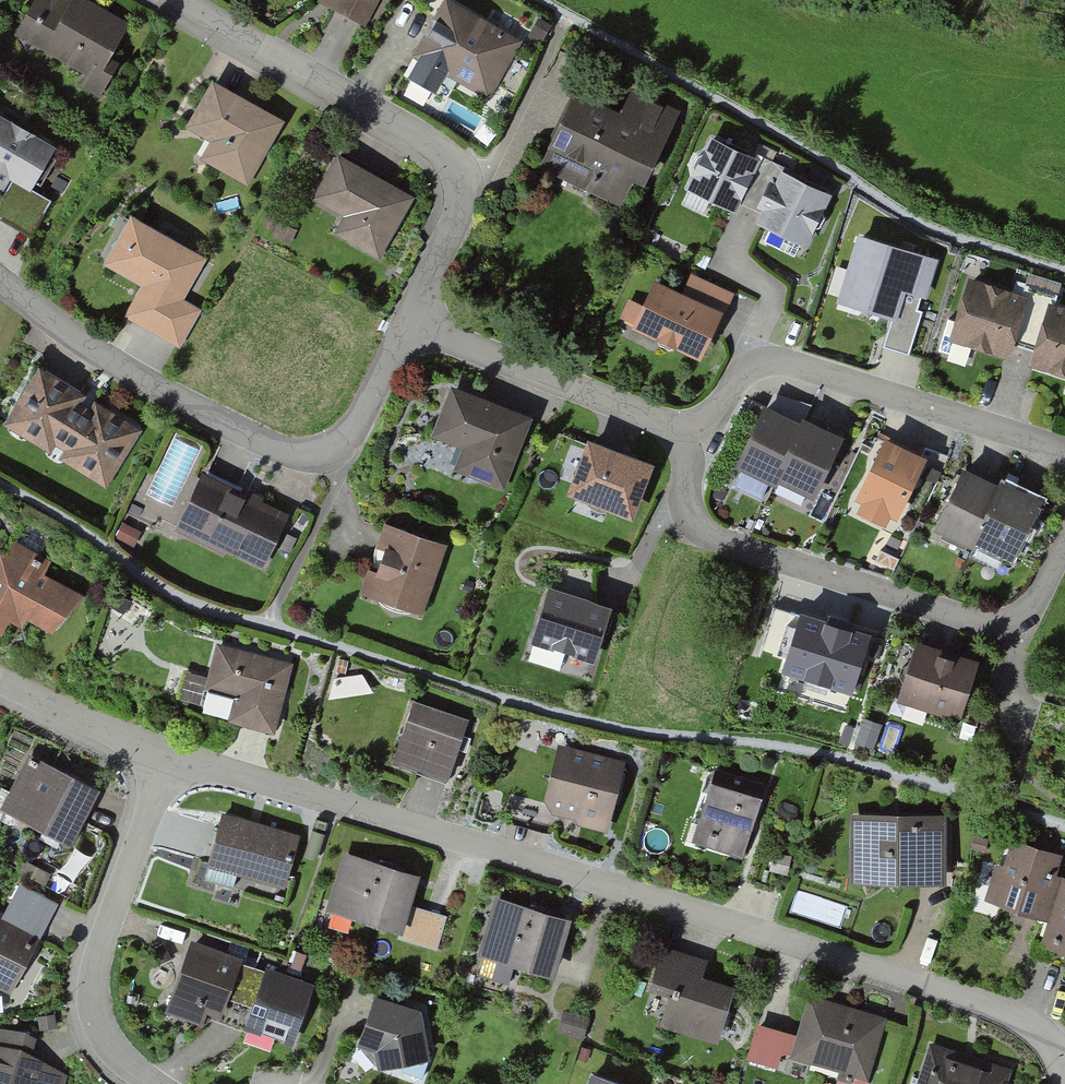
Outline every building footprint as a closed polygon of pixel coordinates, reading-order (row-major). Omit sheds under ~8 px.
[(85,0),(35,0),(16,34),(99,80),(130,25),(85,0)] [(317,1),(364,22),(374,0),(318,0),(317,1)] [(459,0),(440,0),(411,51),(418,55),(407,74),(436,90),(446,73),(487,97),(522,36),(459,0)] [(283,121),(212,83),(187,129),(211,142),(202,159),(250,184),(283,121)] [(547,140),(549,141),(546,147),(554,172),(619,203),(634,173),(644,178),(678,107),(632,85),(621,107),(574,84),(547,140)] [(0,115),(0,175),(13,182),(0,206),(0,216),(32,234),(51,202),(32,191),(56,147),(0,115)] [(837,195),(710,136),(686,187),(738,211),(743,201),(766,212),(760,225),(812,249),(837,195)] [(415,198),(340,157),(315,202),(341,217),(332,234),(380,260),(415,198)] [(207,260),(132,217),(104,266),(140,286),(123,316),(179,349),(201,310),(183,300),(207,260)] [(858,234),(838,307),(894,321),(887,348),(912,355),(939,256),(858,234)] [(1031,294),(968,275),(949,339),(1011,358),(1031,294)] [(643,305),(627,299),(621,317),(634,321),(631,330),(703,356),(718,313),(725,315),(734,292),(689,276),(684,291),(653,280),(643,305)] [(1049,303),(1030,368),(1064,378),(1064,308),(1049,303)] [(141,432),(38,369),(4,424),(51,453),(56,444),(67,451),(61,461),(106,488),(141,432)] [(533,413),(450,381),(429,434),(461,446),(453,468),(504,488),(533,413)] [(799,427),(764,409),(735,468),(775,488),(779,480),(816,498),(846,437),(804,417),(799,427)] [(567,488),(635,514),(656,460),(588,434),(567,488)] [(928,460),(887,440),(858,499),(866,503),(860,514),(886,527),(891,517),(898,520),(928,460)] [(227,548),(264,566),(264,565),(267,560),(268,557),(277,538),(290,511),(203,469),(190,495),(180,515),(179,517),(176,522),(174,527),(225,552),(227,548)] [(997,487),(964,471),(934,532),(975,552),(979,543),(1010,559),(1041,497),(1001,478),(997,487)] [(449,546),(384,528),(365,601),(430,618),(449,546)] [(0,552),(0,629),(3,630),(8,621),(20,628),(25,618),(61,638),(82,601),(42,579),(52,560),(16,540),(7,556),(0,552)] [(611,603),(548,583),(540,610),(531,639),(547,644),(553,646),(554,643),(572,649),(571,652),(577,653),(593,659),(603,630),(611,603)] [(870,629),(800,608),(780,672),(850,694),(870,629)] [(293,663),(217,647),(208,691),(238,697),(233,721),(278,730),(293,663)] [(978,667),(915,647),(898,701),(961,720),(978,667)] [(468,722),(412,703),(391,765),(447,784),(468,722)] [(627,761),(558,743),(540,811),(608,829),(627,761)] [(74,773),(28,750),(0,806),(47,829),(72,841),(100,785),(74,773)] [(762,791),(712,775),(692,839),(742,854),(762,791)] [(300,832),(222,809),(214,836),(207,861),(206,863),(284,887),(285,884),(292,859),(300,832)] [(946,810),(849,811),(849,880),(946,879),(946,810)] [(996,860),(984,898),(1047,918),(1040,939),(1064,947),(1064,875),(1056,872),(1062,851),(1011,835),(1003,863),(996,860)] [(418,876),(343,852),(325,908),(400,932),(418,876)] [(0,909),(0,987),(10,992),(60,898),(19,876),(2,909),(0,909)] [(570,920),(495,898),(479,956),(554,977),(570,920)] [(243,954),(191,935),(164,1010),(202,1023),(207,1009),(221,1014),(228,995),(251,1003),(249,1008),(245,1020),(244,1025),(292,1042),(295,1034),(303,1011),(314,980),(266,963),(264,967),(241,959),(243,954)] [(711,961),(664,945),(650,988),(671,995),(662,1022),(718,1040),(735,988),(705,978),(711,961)] [(796,1032),(757,1020),(746,1057),(777,1066),(781,1052),(868,1078),(887,1015),(808,991),(796,1032)] [(421,1011),(375,995),(360,1046),(375,1052),(377,1068),(429,1059),(421,1011)] [(588,1017),(564,1010),(558,1030),(582,1037),(588,1017)] [(67,1074),(32,1052),(36,1037),(26,1028),(0,1026),(0,1083),(64,1083),(67,1074)] [(929,1040),(915,1083),(1006,1083),(1012,1066),(929,1040)] [(591,1068),(585,1083),(637,1083),(591,1068)]
